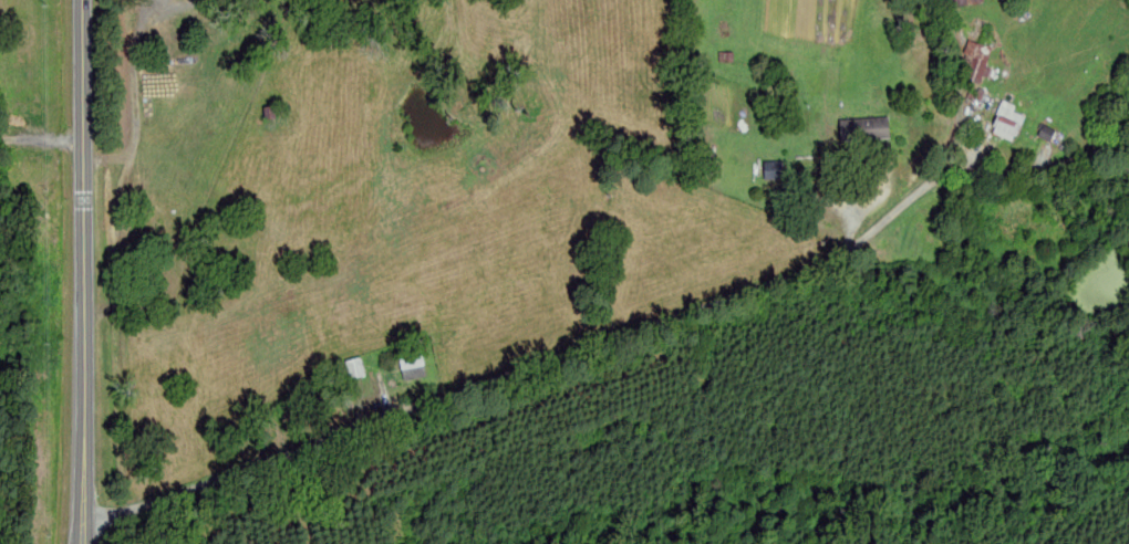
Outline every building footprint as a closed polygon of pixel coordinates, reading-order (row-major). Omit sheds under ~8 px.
[(954,77),(981,87),(995,49),(969,39),(954,77)] [(994,130),(996,126),(994,125),(999,114),(997,113),(1004,100),(1015,105),(1013,109),(1026,115),(1017,135),(1015,134),(1013,139),(994,130)] [(258,109),(259,118),(268,118),(268,109),(258,109)] [(841,119),(890,116),(891,137),(843,140),(841,119)] [(1056,128),(1043,124),(1039,135),(1052,140),(1056,128)] [(784,159),(766,160),(766,178),(785,178),(784,159)] [(402,358),(424,354),(428,375),(405,378),(402,358)] [(351,376),(348,359),(362,357),(365,373),(351,376)]
